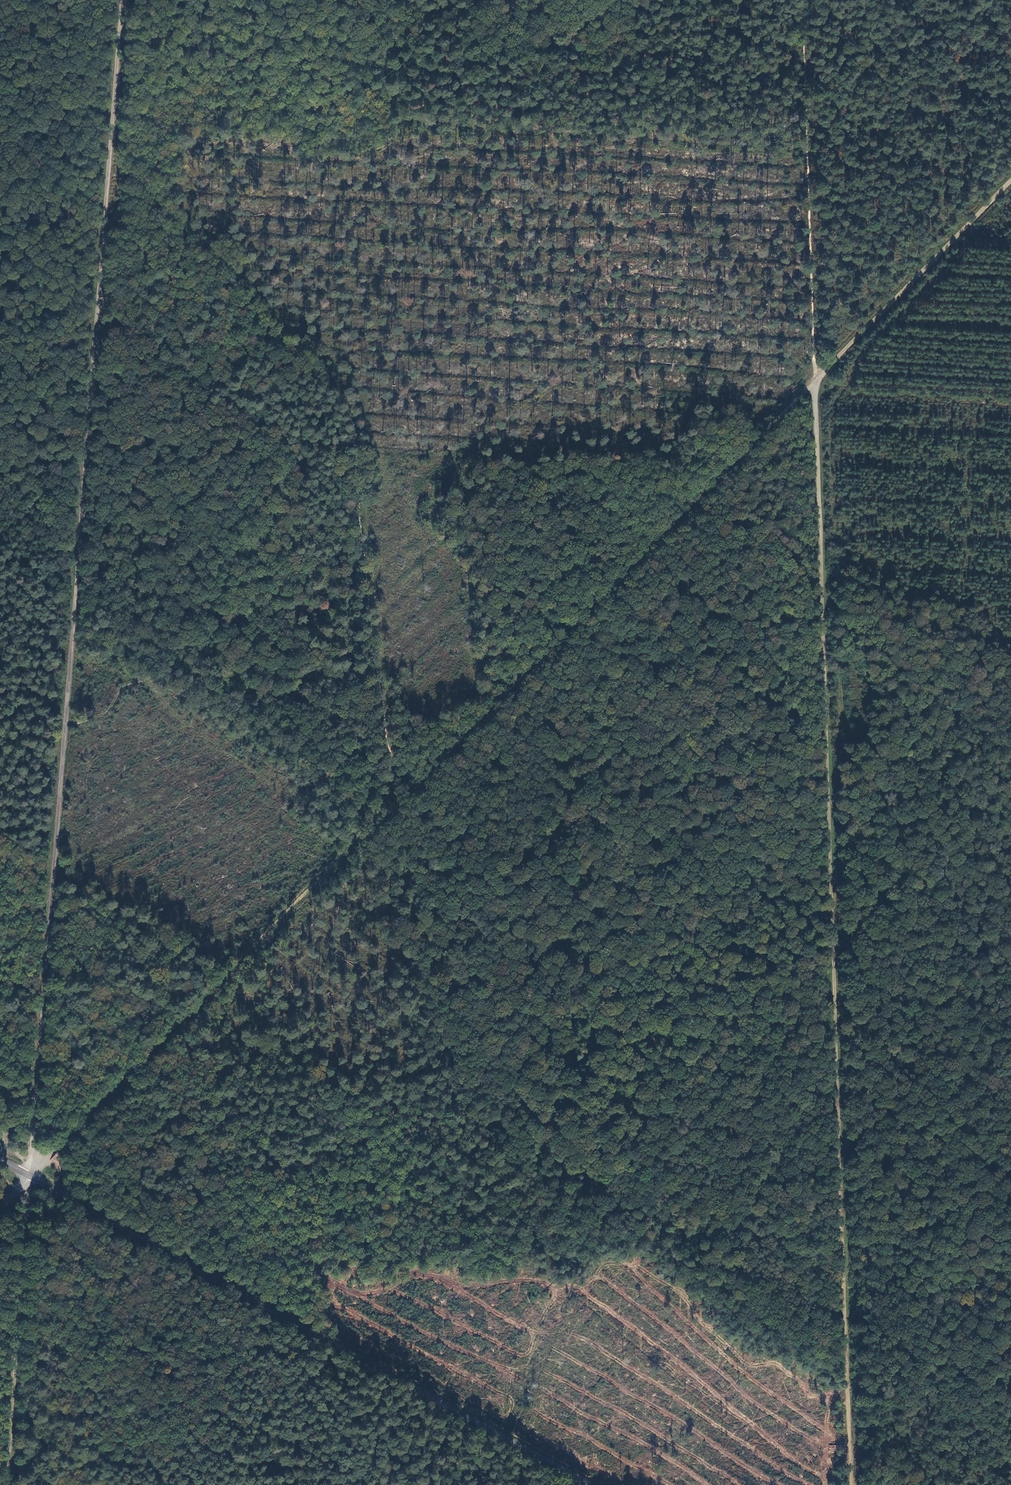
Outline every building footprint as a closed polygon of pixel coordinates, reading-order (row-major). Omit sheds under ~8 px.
[(59,1166),(64,1158),(56,1153),(50,1160),(59,1166)]
